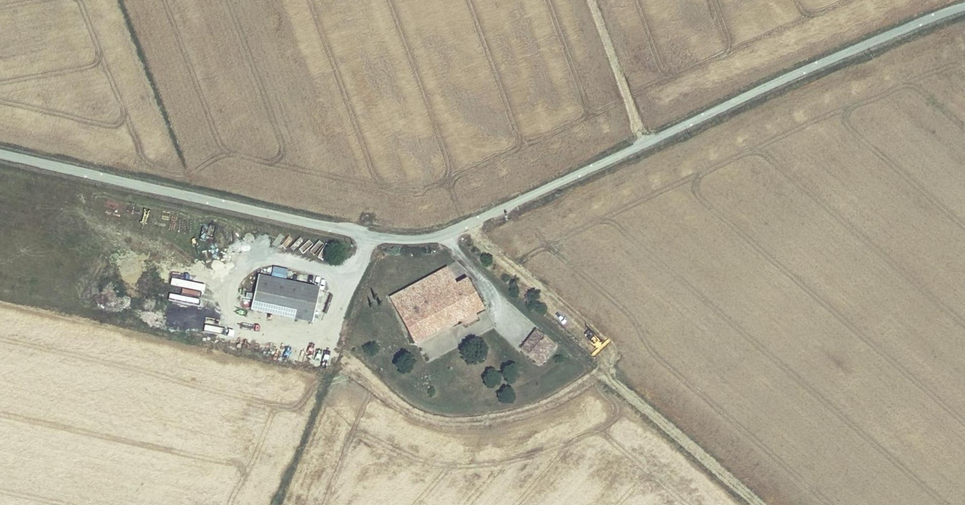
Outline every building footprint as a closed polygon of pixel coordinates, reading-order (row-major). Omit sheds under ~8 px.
[(619,274),(626,282),(632,276),(625,268),(619,274)] [(404,293),(414,311),(460,287),(451,269),(404,293)] [(319,287),(261,273),(253,306),(311,320),(319,287)] [(414,311),(428,338),(484,309),(470,281),(460,287),(414,311)] [(391,299),(400,317),(414,311),(404,293),(391,299)] [(414,311),(400,317),(415,345),(428,338),(414,311)] [(536,331),(522,352),(541,365),(554,344),(536,331)] [(945,361),(953,356),(949,348),(940,353),(945,361)] [(955,356),(962,364),(964,361),(964,348),(955,356)] [(963,366),(956,372),(964,382),(964,368),(963,366)]
